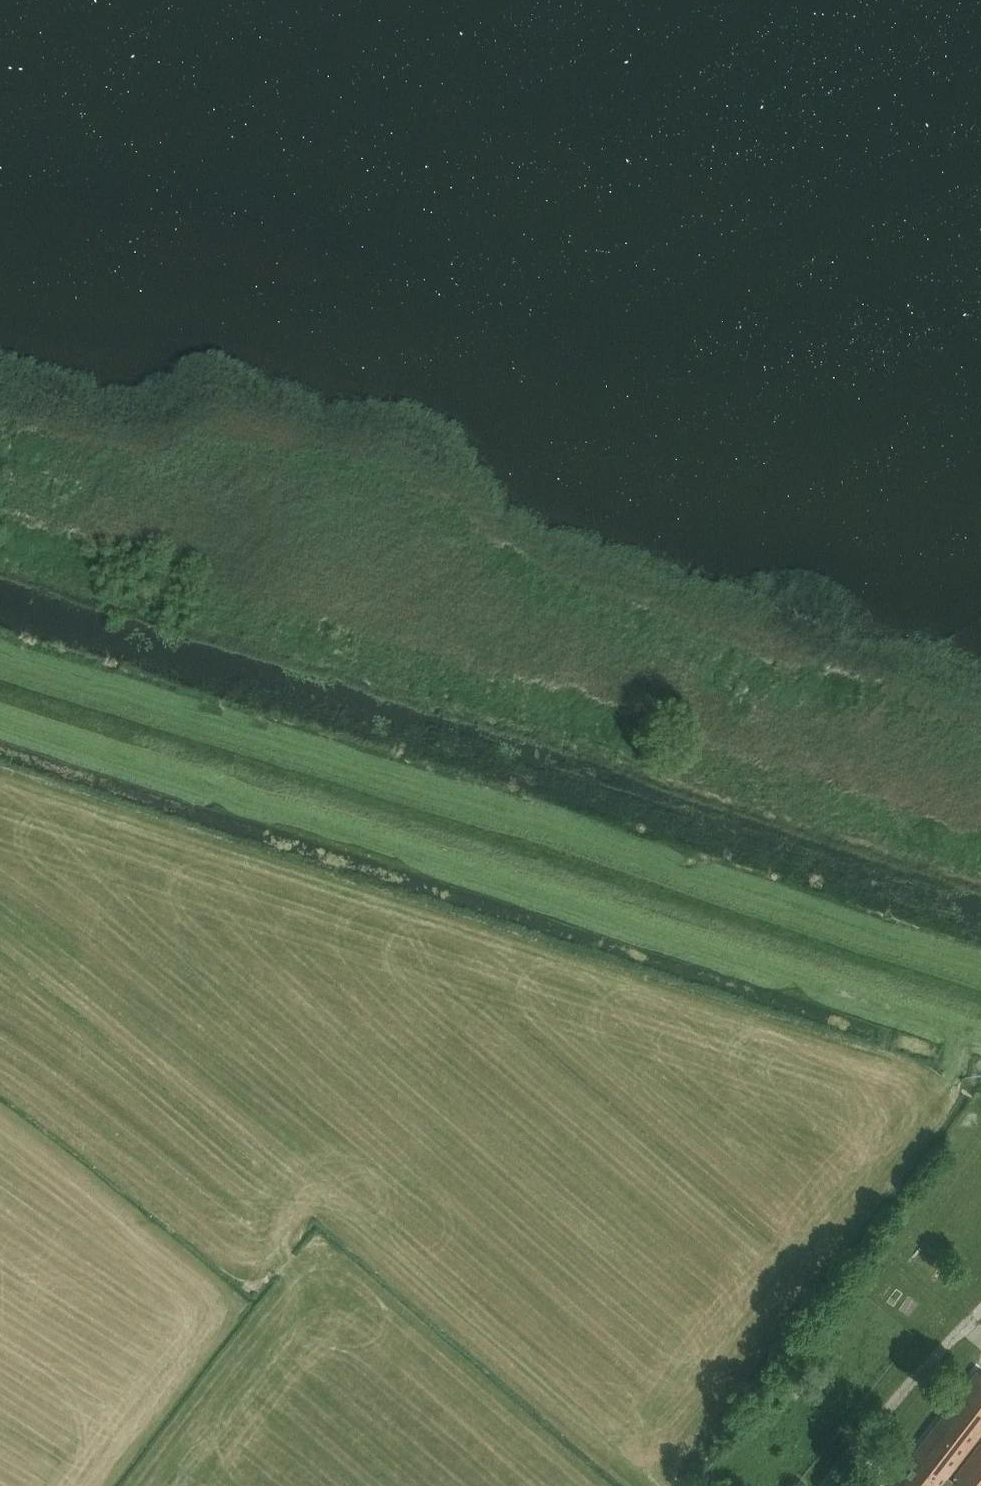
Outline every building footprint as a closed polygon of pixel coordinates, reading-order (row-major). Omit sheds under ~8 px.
[(952,1479),(948,1475),(980,1432),(980,1372),(978,1370),(888,1485),(980,1485),(980,1442),(952,1479)]
